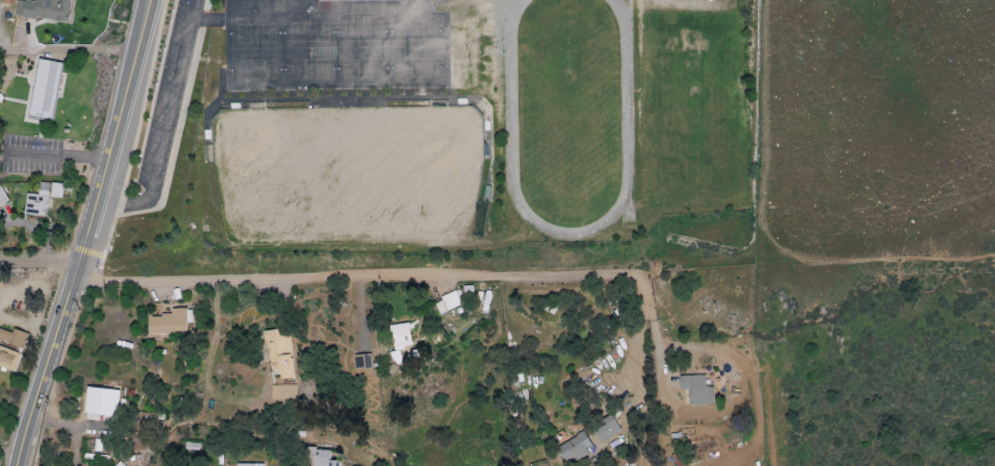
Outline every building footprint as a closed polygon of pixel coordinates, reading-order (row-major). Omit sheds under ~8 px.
[(71,0),(35,0),(35,2),(18,0),(17,0),(15,16),(68,23),(71,0)] [(52,123),(62,64),(39,60),(28,118),(52,123)] [(26,194),(24,216),(46,217),(48,183),(39,183),(39,195),(26,194)] [(61,199),(63,184),(52,183),(50,198),(61,199)] [(439,314),(461,305),(455,292),(434,301),(439,314)] [(148,316),(149,334),(186,332),(186,308),(170,309),(170,315),(148,316)] [(412,346),(408,323),(389,326),(394,349),(412,346)] [(0,329),(0,341),(24,348),(28,333),(13,329),(12,333),(0,329)] [(269,371),(280,370),(281,379),(294,377),(290,329),(266,331),(269,371)] [(14,372),(21,354),(0,346),(0,367),(14,372)] [(390,353),(395,365),(403,361),(398,350),(390,353)] [(679,376),(679,390),(688,389),(688,405),(714,405),(714,387),(706,387),(705,375),(679,376)] [(271,385),(271,399),(295,400),(296,386),(271,385)] [(84,414),(117,416),(119,390),(85,388),(84,414)] [(602,420),(604,424),(593,431),(600,443),(621,430),(611,414),(602,420)] [(565,464),(593,450),(585,433),(557,446),(565,464)] [(330,460),(331,449),(307,449),(307,455),(313,456),(312,465),(340,465),(340,461),(330,460)]
